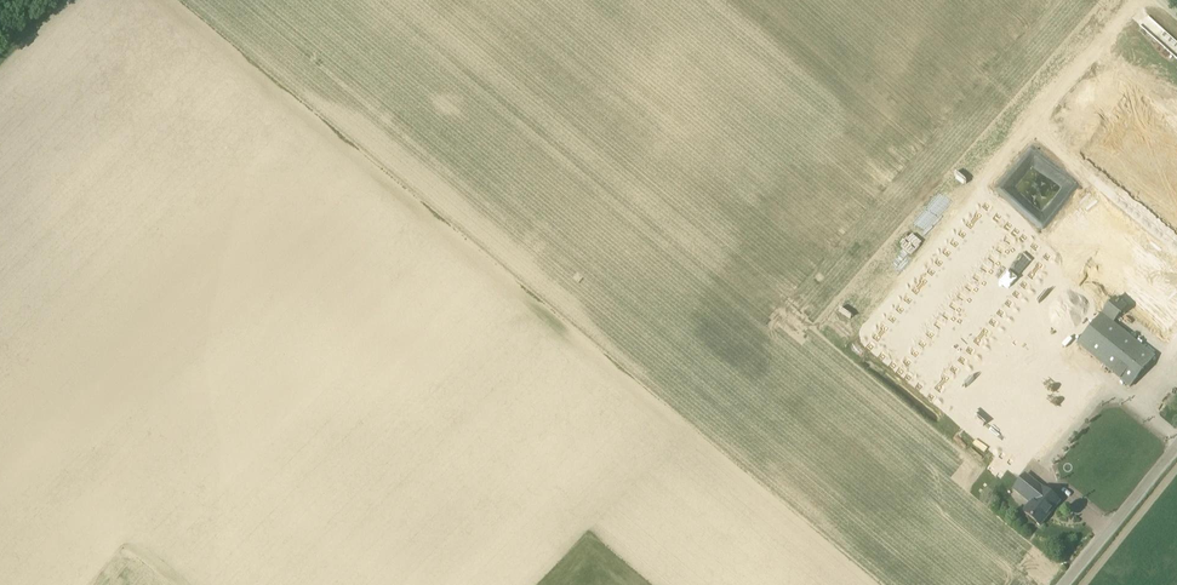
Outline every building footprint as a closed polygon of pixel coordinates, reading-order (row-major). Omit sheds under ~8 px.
[(1124,90),(1075,153),(1176,233),(1176,131),(1124,90)] [(987,205),(870,347),(932,397),(1048,255),(987,205)] [(1076,342),(1130,387),(1154,357),(1113,323),(1127,306),(1115,297),(1101,313),(1076,342)] [(1001,475),(1016,456),(1003,445),(988,464),(1001,475)] [(1040,525),(1060,501),(1024,473),(1012,488),(1031,502),(1023,511),(1040,525)]
